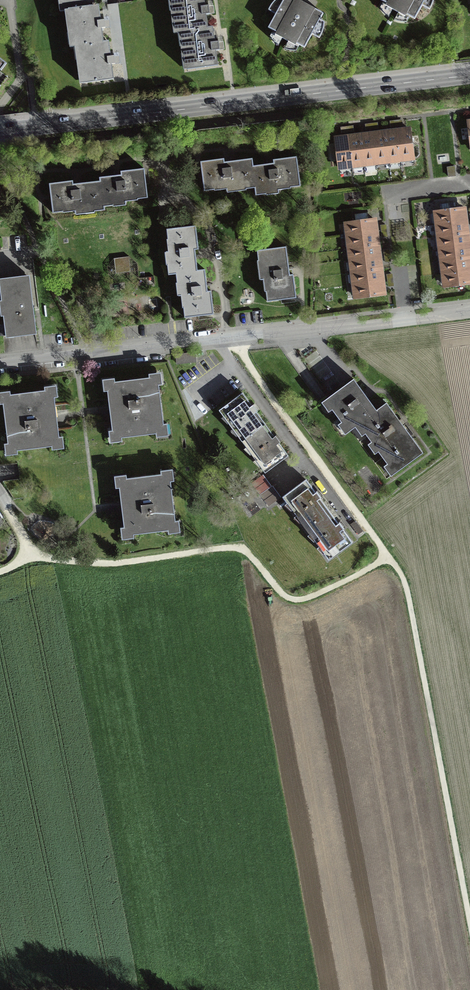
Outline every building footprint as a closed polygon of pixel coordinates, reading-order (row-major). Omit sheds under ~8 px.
[(99,9),(97,0),(64,0),(66,14),(70,13),(99,9)] [(210,31),(205,0),(172,0),(177,35),(182,35),(210,31)] [(297,0),(294,0),(275,36),(308,54),(328,16),(307,5),(297,0)] [(377,3),(413,22),(424,0),(378,0),(377,3)] [(80,50),(108,46),(103,9),(99,9),(70,13),(75,51),(80,50)] [(210,31),(182,35),(187,71),(221,67),(215,30),(210,31)] [(108,46),(80,50),(85,87),(119,82),(113,45),(108,46)] [(0,60),(0,77),(8,66),(0,60)] [(410,129),(397,130),(401,159),(414,158),(410,129)] [(397,130),(385,132),(389,161),(401,159),(397,130)] [(385,132),(373,134),(377,163),(389,161),(385,132)] [(373,134),(360,135),(364,164),(377,163),(373,134)] [(360,135),(348,137),(352,166),(364,164),(360,135)] [(348,137),(335,138),(339,167),(352,166),(348,137)] [(276,167),(253,170),(256,189),(257,197),(279,194),(279,189),(300,185),(296,157),(276,160),(276,167)] [(228,193),(256,189),(253,170),(252,160),(226,164),(225,159),(201,162),(205,190),(228,187),(228,193)] [(101,179),(101,183),(104,210),(127,207),(126,203),(149,200),(146,170),(123,173),(123,177),(101,179)] [(109,214),(104,210),(101,183),(78,188),(77,185),(54,187),(57,216),(81,214),(81,217),(109,214)] [(436,212),(437,224),(466,221),(464,209),(436,212)] [(347,224),(348,236),(377,232),(375,220),(347,224)] [(467,233),(466,221),(437,224),(439,236),(467,233)] [(169,277),(177,276),(196,274),(193,250),(200,249),(197,227),(169,231),(172,252),(165,253),(169,277)] [(378,244),(377,232),(348,236),(350,248),(378,244)] [(469,245),(467,233),(439,236),(440,249),(469,245)] [(380,256),(378,244),(350,248),(351,260),(380,256)] [(469,245),(440,249),(442,261),(469,258),(469,253),(469,245)] [(286,248),(259,252),(261,262),(257,262),(259,281),(265,281),(268,302),(299,297),(297,275),(290,276),(286,248)] [(130,253),(115,255),(117,273),(133,271),(130,253)] [(382,269),(380,256),(351,260),(353,272),(382,269)] [(442,261),(443,273),(469,270),(469,258),(442,261)] [(383,281),(382,269),(353,272),(355,285),(383,281)] [(30,270),(0,275),(0,289),(6,334),(39,329),(30,270)] [(443,273),(445,287),(469,283),(469,270),(443,273)] [(209,272),(196,274),(177,276),(181,300),(187,299),(189,321),(220,317),(217,295),(212,295),(209,272)] [(385,294),(383,281),(355,285),(356,298),(385,294)] [(176,353),(176,363),(196,361),(195,351),(176,353)] [(150,370),(150,376),(116,378),(116,374),(104,375),(105,390),(109,389),(112,427),(107,428),(108,442),(124,441),(123,434),(156,432),(157,439),(171,438),(170,421),(163,421),(161,384),(166,384),(165,369),(150,370)] [(346,431),(355,424),(377,408),(354,376),(321,399),(346,431)] [(45,387),(11,390),(11,386),(0,386),(0,401),(5,401),(7,439),(2,439),(3,454),(19,453),(18,446),(51,443),(52,450),(66,449),(65,432),(58,433),(56,396),(61,395),(60,381),(45,382),(45,387)] [(219,408),(244,439),(265,423),(242,390),(219,408)] [(387,400),(377,408),(355,424),(391,475),(423,450),(387,400)] [(289,455),(265,423),(244,439),(269,471),(289,455)] [(161,468),(161,473),(127,475),(127,471),(115,472),(116,487),(121,486),(123,525),(118,525),(119,540),(135,539),(134,531),(167,529),(168,536),(182,535),(181,518),(174,518),(172,482),(177,481),(176,467),(161,468)] [(262,474),(250,482),(259,495),(271,486),(262,474)] [(283,495),(307,526),(330,510),(306,477),(283,495)] [(279,498),(271,486),(259,495),(267,507),(279,498)] [(353,541),(330,510),(307,526),(329,559),(353,541)] [(355,520),(350,524),(358,534),(363,531),(355,520)]
